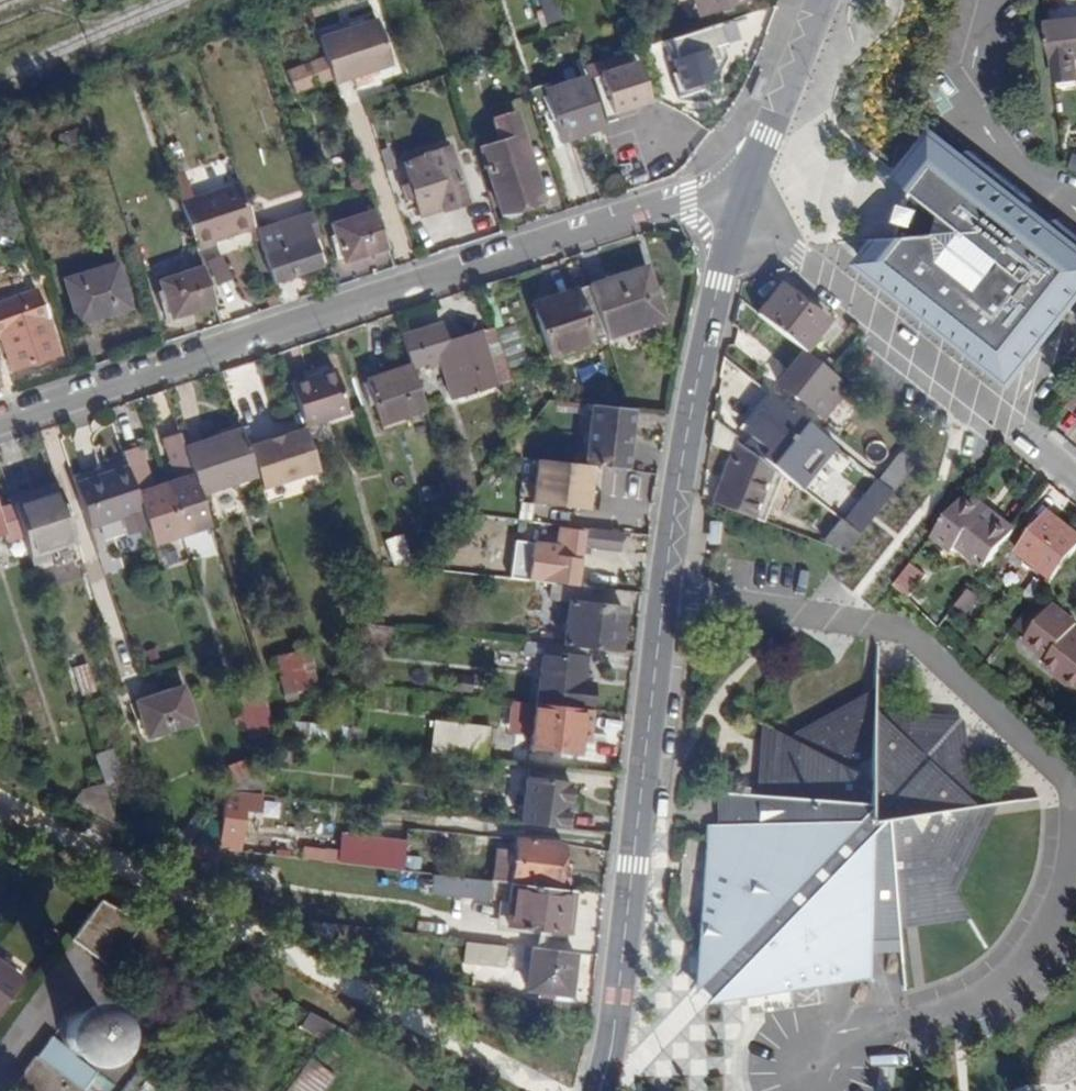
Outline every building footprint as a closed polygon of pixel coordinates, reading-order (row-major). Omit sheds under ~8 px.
[(546,24),(566,20),(562,0),(541,0),(546,24)] [(700,14),(741,0),(696,0),(700,14)] [(308,7),(295,11),(299,23),(312,19),(308,7)] [(324,56),(332,78),(333,82),(392,63),(377,20),(318,38),(324,56)] [(1046,23),(1050,60),(1054,60),(1056,80),(1075,77),(1075,20),(1046,23)] [(714,52),(678,61),(686,92),(722,82),(714,52)] [(332,78),(324,56),(288,70),(297,92),(332,78)] [(587,75),(600,116),(651,100),(637,60),(618,66),(614,56),(584,66),(587,75)] [(603,126),(600,116),(587,75),(543,90),(560,140),(603,126)] [(515,111),(492,117),(500,140),(478,146),(501,221),(525,214),(521,205),(542,198),(515,111)] [(80,130),(57,137),(64,158),(87,151),(80,130)] [(388,131),(379,134),(384,151),(393,148),(388,131)] [(992,355),(1075,251),(1075,237),(1053,219),(1048,224),(1024,206),(1028,200),(966,149),(962,155),(933,133),(898,175),(912,187),(896,240),(882,237),(863,261),(892,284),(897,278),(907,285),(901,292),(948,329),(956,321),(960,324),(959,327),(963,333),(966,337),(973,344),(980,349),(988,354),(992,355)] [(423,156),(402,162),(408,182),(400,184),(405,200),(413,197),(419,215),(440,208),(441,210),(469,201),(450,144),(422,153),(423,156)] [(348,154),(354,173),(362,171),(356,152),(348,154)] [(362,171),(354,173),(349,175),(354,190),(367,185),(362,171)] [(195,198),(189,181),(176,185),(182,203),(195,198)] [(254,226),(253,222),(251,216),(240,184),(195,198),(182,203),(198,249),(216,243),(215,238),(254,226)] [(343,260),(387,246),(374,209),(331,223),(334,233),(342,257),(343,260)] [(256,231),(261,248),(272,281),(322,265),(315,241),(321,239),(312,211),(256,231)] [(329,234),(337,258),(342,257),(334,233),(329,234)] [(992,355),(996,357),(998,355),(1006,361),(1000,370),(1009,378),(1037,344),(1034,342),(1041,334),(1043,336),(1059,316),(1056,314),(1063,306),(1065,308),(1075,294),(1070,290),(1075,283),(1075,285),(1075,251),(992,355)] [(115,263),(63,280),(77,324),(130,307),(115,263)] [(170,317),(215,302),(203,266),(158,281),(170,317)] [(589,284),(606,335),(664,316),(647,266),(589,284)] [(897,278),(892,284),(901,292),(907,285),(897,278)] [(755,313),(801,350),(825,320),(779,283),(755,313)] [(549,354),(606,335),(589,284),(553,296),(557,308),(536,314),(549,354)] [(0,335),(11,370),(58,354),(36,291),(0,303),(0,335)] [(553,296),(533,302),(536,314),(557,308),(553,296)] [(401,334),(411,365),(412,368),(427,363),(440,359),(442,366),(453,399),(511,380),(494,326),(446,341),(440,322),(401,334)] [(828,372),(820,365),(801,350),(776,382),(805,407),(822,421),(849,389),(831,374),(828,372)] [(825,358),(820,365),(828,372),(833,365),(825,358)] [(442,366),(440,359),(427,363),(430,370),(442,366)] [(425,409),(412,368),(411,365),(366,380),(371,396),(366,397),(369,406),(374,405),(382,430),(406,422),(403,416),(425,409)] [(335,368),(291,383),(305,426),(349,412),(335,368)] [(233,402),(242,429),(243,430),(276,420),(267,391),(233,402)] [(758,456),(773,468),(796,486),(831,444),(767,393),(740,429),(762,449),(758,456)] [(1067,406),(1075,413),(1075,394),(1067,406)] [(624,395),(614,396),(615,406),(625,405),(624,395)] [(589,465),(627,469),(634,410),(630,409),(591,405),(584,464),(589,465)] [(425,409),(403,416),(406,422),(427,415),(425,409)] [(773,468),(758,456),(712,420),(709,445),(729,452),(709,505),(753,521),(773,468)] [(257,474),(261,488),(319,470),(305,428),(266,441),(265,437),(247,443),(257,474)] [(247,443),(243,430),(242,429),(185,448),(199,492),(257,474),(247,443)] [(210,525),(199,492),(185,448),(180,432),(161,437),(175,480),(153,488),(139,445),(122,451),(125,460),(127,466),(148,528),(153,544),(210,525)] [(518,438),(504,455),(522,457),(518,438)] [(878,482),(891,493),(925,449),(912,439),(878,482)] [(127,466),(125,460),(72,477),(74,483),(127,466)] [(639,471),(627,469),(589,465),(585,501),(571,499),(569,517),(633,524),(635,512),(636,500),(639,471)] [(94,546),(148,528),(127,466),(74,483),(94,546)] [(848,527),(858,535),(891,493),(878,482),(875,480),(860,501),(864,506),(848,527)] [(12,503),(22,535),(30,557),(77,542),(59,487),(12,503)] [(449,515),(459,511),(451,488),(441,491),(449,515)] [(996,521),(1001,515),(969,491),(965,496),(996,521)] [(996,521),(965,496),(932,538),(952,553),(957,548),(983,569),(1016,527),(1001,515),(996,521)] [(644,501),(636,500),(635,512),(643,513),(644,501)] [(22,535),(12,503),(0,506),(0,532),(3,531),(6,540),(22,535)] [(1033,537),(1028,543),(1019,555),(1051,579),(1075,548),(1075,534),(1051,514),(1033,537)] [(858,535),(848,527),(838,518),(821,539),(834,550),(843,555),(858,535)] [(511,561),(509,577),(544,581),(544,579),(576,583),(580,548),(589,549),(590,543),(622,547),(624,533),(591,528),(591,532),(559,527),(556,545),(537,542),(534,565),(511,561)] [(1033,537),(1026,531),(1021,537),(1028,543),(1033,537)] [(407,534),(388,538),(394,565),(413,561),(407,534)] [(923,575),(910,565),(893,587),(905,599),(923,575)] [(568,602),(563,646),(586,648),(620,652),(626,608),(589,604),(591,587),(552,582),(550,600),(568,602)] [(347,604),(361,600),(356,583),(342,588),(347,604)] [(1042,590),(1034,583),(1023,596),(1032,603),(1035,600),(1042,590)] [(1012,628),(1026,639),(1048,611),(1035,600),(1032,603),(1012,628)] [(1048,611),(1026,639),(1023,643),(1048,662),(1044,667),(1075,692),(1075,632),(1070,628),(1075,624),(1052,606),(1048,611)] [(542,659),(536,704),(584,709),(591,710),(594,681),(583,680),(584,670),(586,648),(563,646),(526,641),(524,657),(542,659)] [(311,652),(278,660),(286,694),(310,688),(309,683),(318,681),(311,652)] [(87,664),(73,667),(80,695),(94,691),(87,664)] [(594,681),(596,671),(584,670),(583,680),(594,681)] [(184,687),(137,702),(148,737),(195,721),(184,687)] [(270,696),(244,699),(248,738),(274,735),(270,696)] [(898,921),(970,905),(951,880),(958,874),(983,818),(980,805),(969,806),(957,755),(948,756),(924,733),(925,724),(872,716),(872,704),(862,703),(805,732),(798,742),(760,729),(764,798),(747,800),(746,792),(719,792),(719,800),(715,800),(717,834),(708,840),(707,920),(707,970),(716,981),(730,992),(739,997),(746,999),(760,1000),(871,981),(871,960),(874,957),(901,953),(898,921)] [(584,709),(536,704),(534,704),(528,752),(578,758),(584,709)] [(296,727),(295,736),(360,743),(362,729),(331,726),(330,732),(296,727)] [(433,735),(431,752),(486,758),(487,742),(433,735)] [(94,755),(104,784),(104,785),(114,782),(123,779),(113,749),(94,755)] [(233,789),(262,792),(264,773),(247,771),(233,789)] [(521,823),(572,829),(575,809),(568,808),(571,782),(527,777),(521,823)] [(108,798),(118,796),(114,782),(104,785),(108,798)] [(108,798),(104,785),(104,784),(69,794),(70,801),(118,826),(108,798)] [(259,810),(262,792),(233,789),(225,798),(222,834),(242,836),(243,831),(245,809),(259,810)] [(177,858),(188,844),(199,831),(208,820),(199,813),(166,853),(177,858)] [(482,835),(485,819),(435,813),(434,830),(482,835)] [(304,820),(266,816),(260,815),(258,832),(256,852),(299,858),(304,820)] [(199,831),(188,844),(234,850),(256,852),(258,832),(243,831),(242,836),(222,834),(199,831)] [(407,869),(409,838),(343,834),(341,865),(407,869)] [(563,845),(514,838),(511,862),(515,863),(513,884),(558,889),(563,845)] [(234,850),(188,844),(177,858),(218,881),(224,869),(234,850)] [(236,876),(224,869),(218,881),(229,887),(236,876)] [(491,881),(397,869),(395,889),(488,900),(491,881)] [(574,891),(558,889),(513,884),(511,883),(506,927),(568,935),(574,891)] [(108,967),(141,921),(101,899),(71,940),(108,967)] [(507,947),(480,943),(477,964),(505,967),(507,947)] [(571,996),(577,953),(532,948),(527,991),(571,996)] [(0,962),(0,1009),(22,978),(0,962)] [(276,994),(250,980),(228,1011),(250,1028),(276,994)] [(64,1049),(50,1039),(12,1090),(81,1090),(95,1072),(73,1056),(80,1058),(88,1058),(92,1058),(101,1053),(107,1047),(110,1043),(112,1036),(112,1025),(109,1017),(106,1013),(98,1007),(94,1005),(83,1004),(76,1005),(67,1009),(61,1018),(58,1024),(57,1030),(59,1039),(61,1046),(64,1049)] [(335,1026),(311,1013),(302,1028),(324,1041),(335,1026)] [(122,1090),(137,1090),(140,1088),(143,1090),(166,1058),(155,1050),(132,1082),(130,1080),(122,1090)] [(311,1059),(288,1090),(324,1090),(335,1076),(311,1059)]
